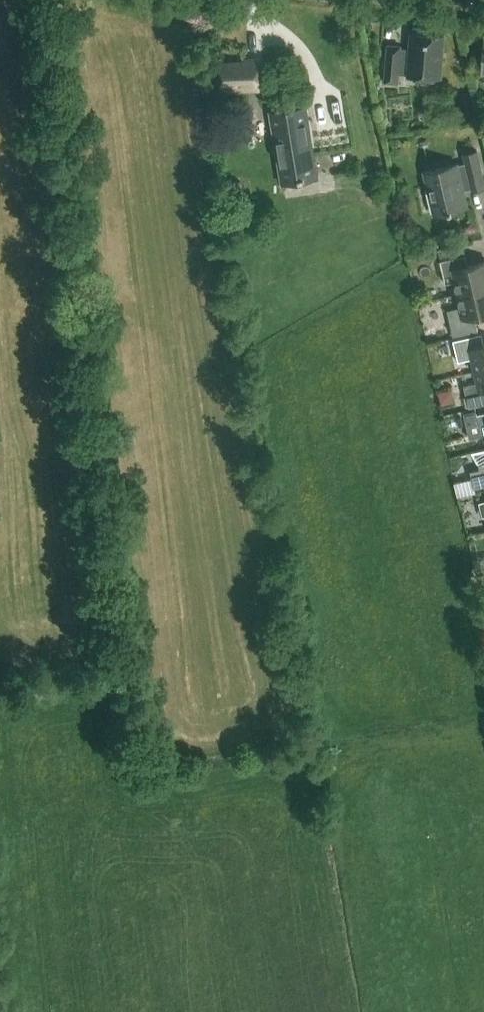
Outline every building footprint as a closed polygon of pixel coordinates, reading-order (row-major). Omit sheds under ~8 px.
[(441,78),(444,34),(411,31),(410,48),(401,47),(401,45),(388,44),(385,81),(398,82),(399,73),(408,74),(407,75),(441,78)] [(237,89),(259,88),(258,58),(246,59),(246,61),(222,62),(223,87),(237,86),(237,89)] [(470,105),(469,95),(466,93),(462,94),(460,96),(461,106),(463,107),(467,107),(470,105)] [(270,106),(284,186),(318,181),(304,100),(270,106)] [(483,187),(483,181),(477,150),(464,153),(466,163),(458,165),(457,164),(425,171),(435,214),(467,206),(463,190),(472,188),(473,190),(483,187)] [(483,287),(483,261),(468,265),(465,254),(441,260),(446,282),(456,280),(459,293),(483,287)] [(459,293),(462,306),(448,310),(454,336),(478,330),(475,315),(483,313),(483,287),(459,293)] [(483,368),(483,345),(481,346),(478,334),(453,340),(458,361),(472,358),(475,370),(483,368)] [(475,370),(477,380),(464,384),(469,407),(483,404),(483,368),(475,370)] [(477,414),(476,410),(464,413),(470,438),(483,435),(483,412),(477,414)] [(475,453),(478,468),(469,470),(473,488),(483,486),(483,451),(475,453)]
